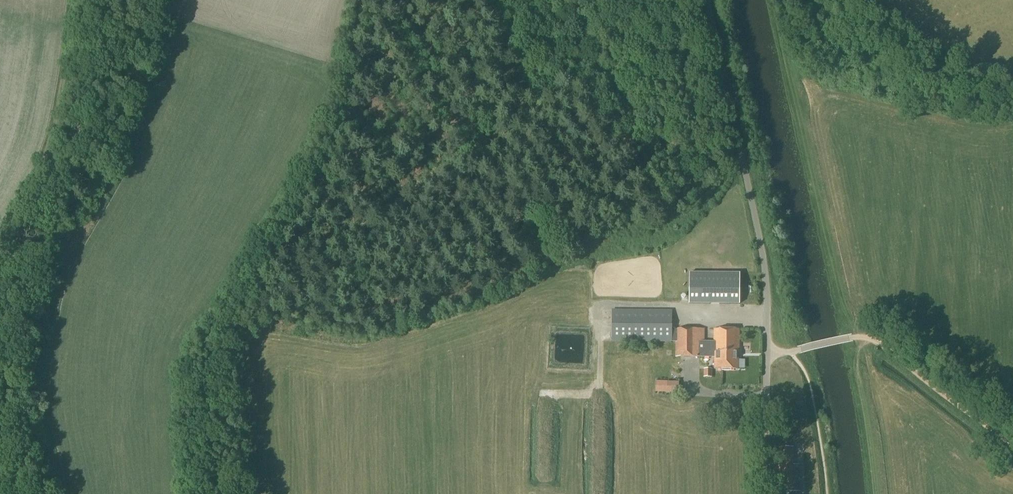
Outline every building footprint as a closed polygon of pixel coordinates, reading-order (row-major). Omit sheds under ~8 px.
[(690,304),(740,304),(740,274),(690,274),(690,304)] [(673,310),(612,310),(612,342),(671,343),(671,342),(675,342),(674,357),(714,358),(714,369),(738,370),(738,353),(739,353),(739,330),(714,330),(714,342),(704,342),(704,329),(672,329),(673,310)] [(712,378),(712,369),(704,369),(704,378),(712,378)] [(679,393),(679,382),(667,382),(656,382),(655,392),(679,393)]
